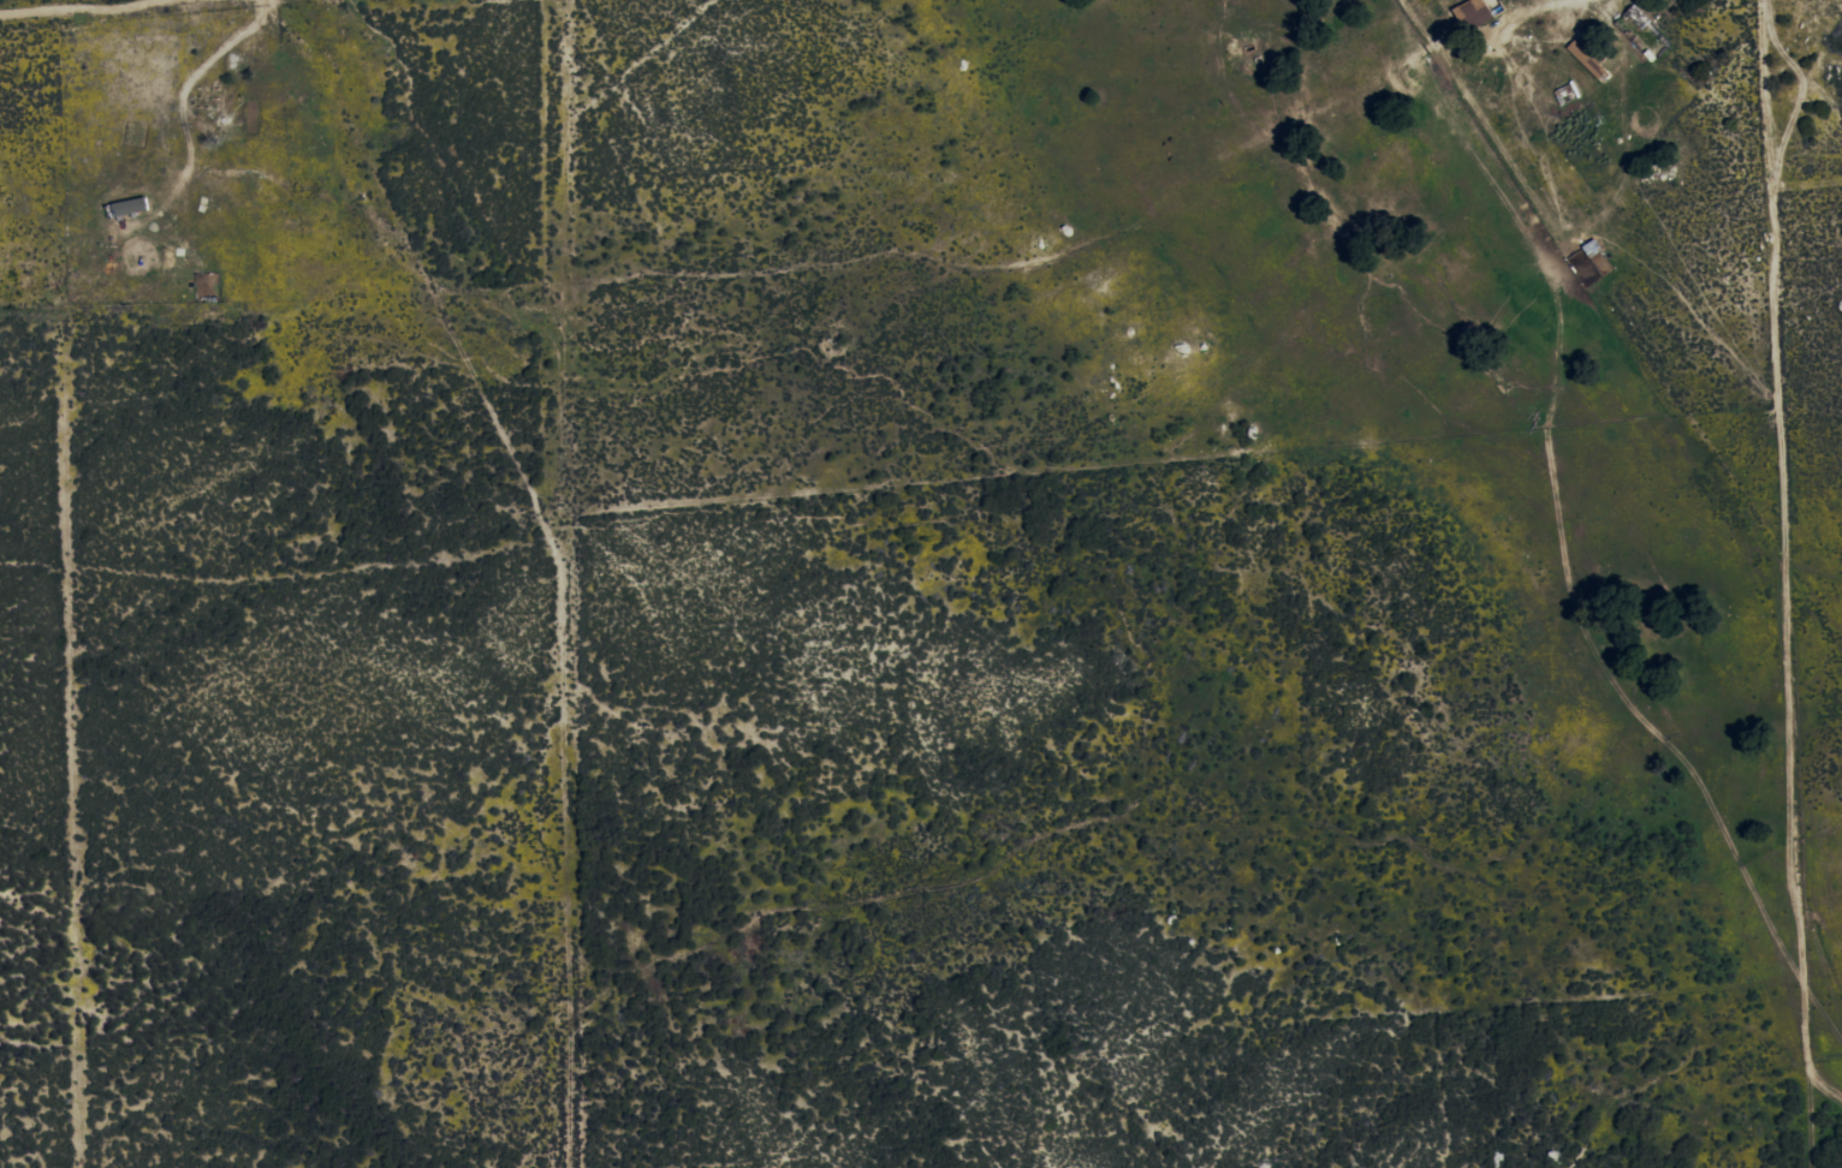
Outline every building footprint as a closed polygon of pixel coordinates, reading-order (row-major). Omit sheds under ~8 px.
[(111,202),(112,215),(145,212),(144,199),(111,202)]
